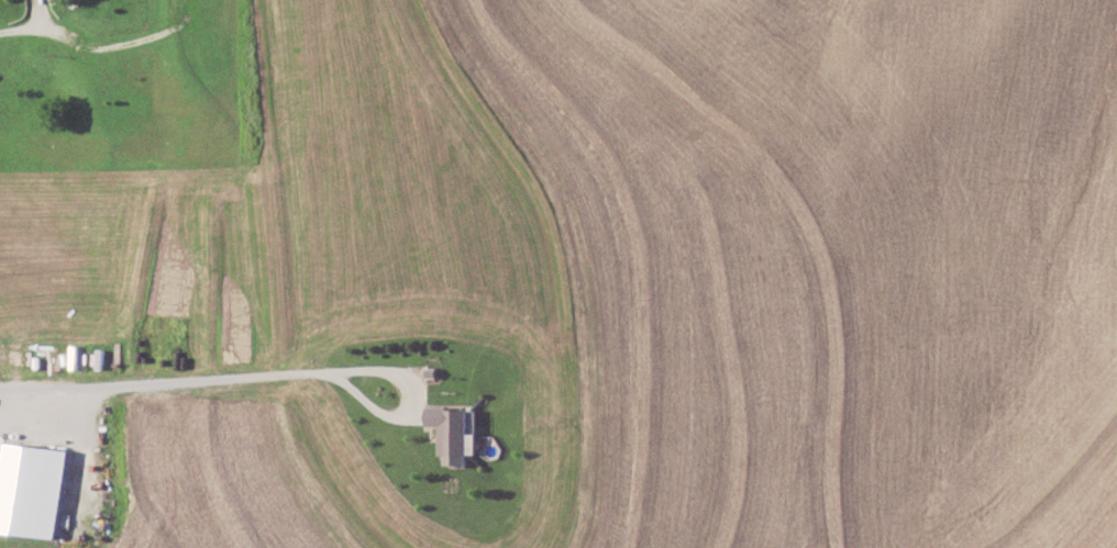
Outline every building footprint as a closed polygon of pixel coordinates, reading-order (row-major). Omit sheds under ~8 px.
[(439,426),(439,455),(468,455),(468,407),(428,407),(428,426),(439,426)] [(57,539),(67,450),(7,443),(0,506),(0,533),(57,539)]
